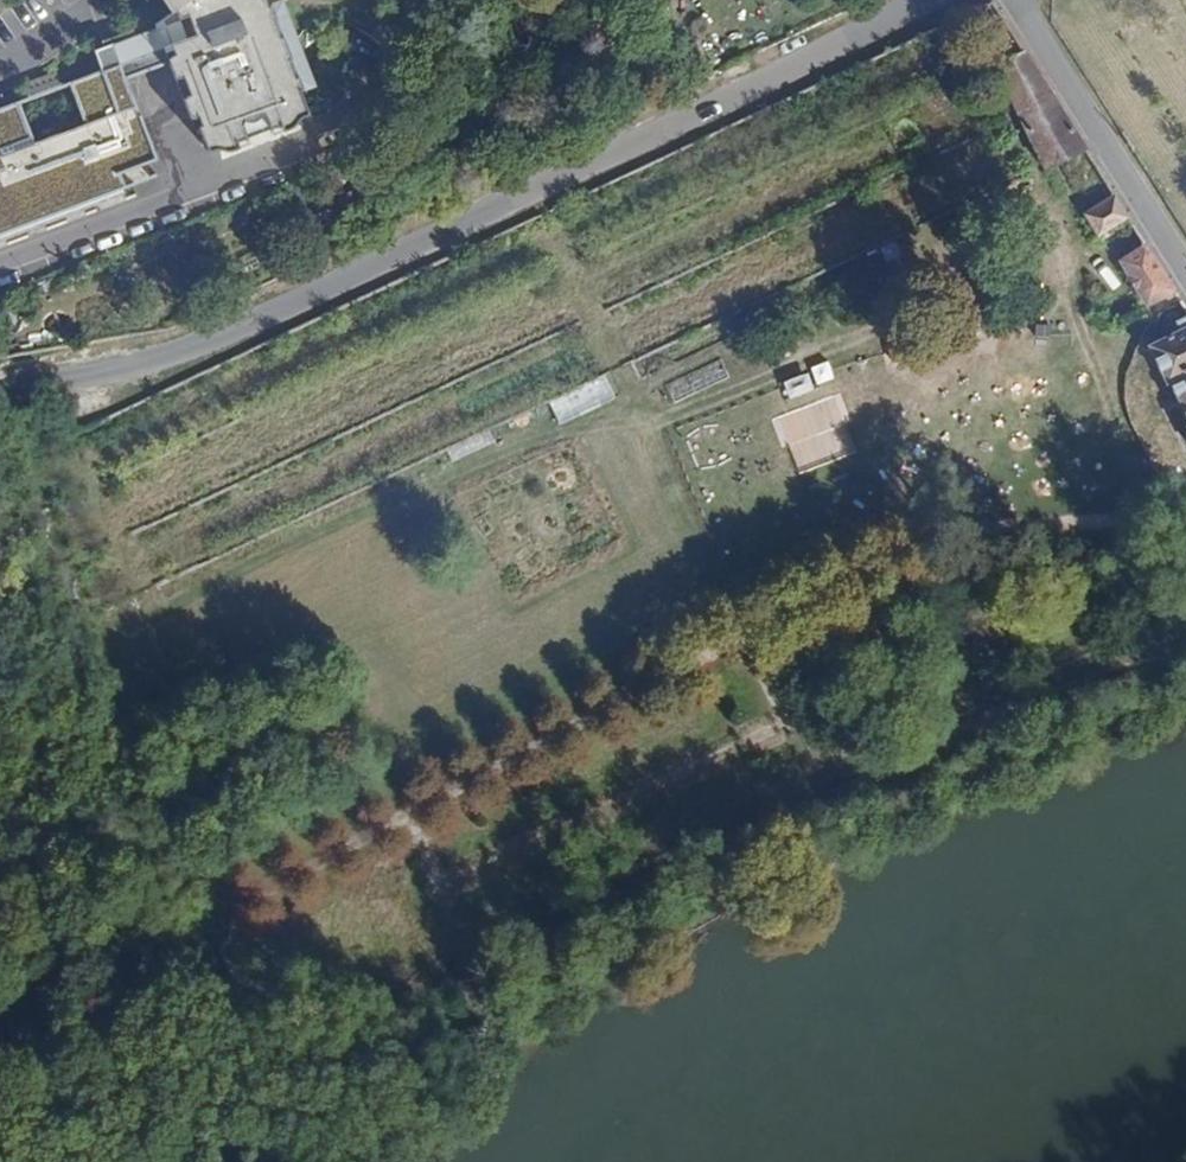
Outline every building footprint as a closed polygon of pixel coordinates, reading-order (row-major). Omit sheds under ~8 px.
[(170,10),(152,22),(154,26),(92,47),(100,70),(0,104),(0,229),(160,174),(126,75),(167,61),(188,116),(191,115),(191,116),(196,114),(199,123),(196,123),(206,149),(212,146),(219,147),(226,148),(237,145),(235,138),(232,132),(275,116),(280,129),(290,124),(294,120),(306,111),(298,88),(300,86),(309,82),(278,1),(270,4),(266,5),(261,7),(259,0),(163,0),(170,10)] [(1175,290),(1122,198),(1092,215),(1145,307),(1175,290)] [(1147,345),(1166,383),(1170,382),(1185,416),(1185,326),(1147,345)] [(732,378),(725,362),(670,386),(677,403),(732,378)] [(619,398),(610,378),(553,405),(562,424),(619,398)]
